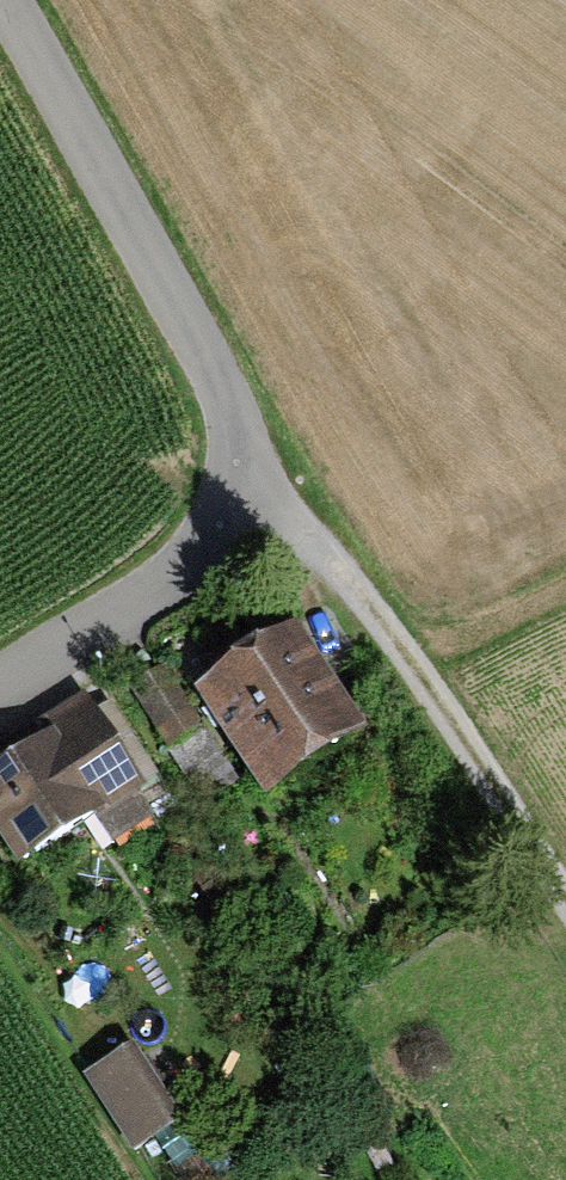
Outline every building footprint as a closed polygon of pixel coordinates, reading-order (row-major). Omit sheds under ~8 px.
[(265,799),(370,727),(297,623),(251,654),(193,694),(265,799)] [(168,668),(132,690),(169,751),(205,730),(168,668)] [(16,864),(95,813),(117,848),(177,810),(98,686),(50,717),(57,727),(12,756),(0,764),(0,839),(16,864)] [(82,1070),(137,1153),(183,1123),(129,1040),(82,1070)]
